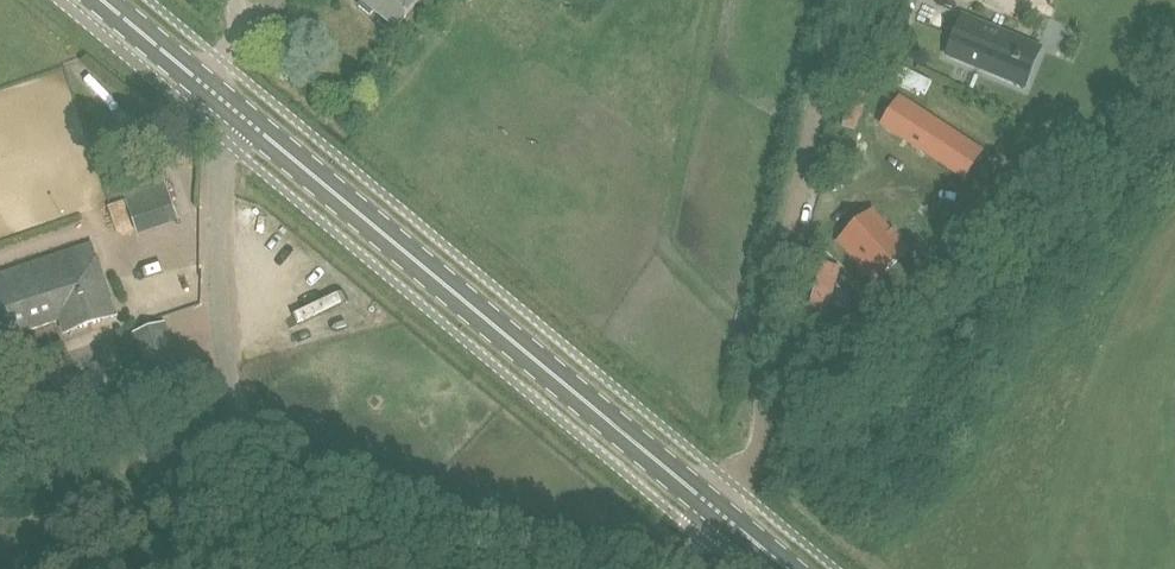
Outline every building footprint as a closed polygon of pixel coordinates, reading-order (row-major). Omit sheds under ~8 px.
[(397,29),(421,0),(361,0),(397,29)] [(948,22),(931,57),(988,86),(1006,50),(948,22)] [(865,93),(851,89),(842,126),(856,129),(865,93)] [(188,213),(144,223),(148,239),(192,229),(188,213)] [(896,275),(861,237),(828,267),(862,305),(896,275)] [(15,335),(17,334),(7,310),(103,276),(92,243),(0,274),(0,340),(15,335)] [(15,335),(17,334),(61,319),(66,333),(117,316),(104,277),(7,310),(15,335)] [(164,323),(135,333),(145,364),(175,354),(164,323)] [(175,354),(145,364),(156,395),(185,385),(175,354)]
